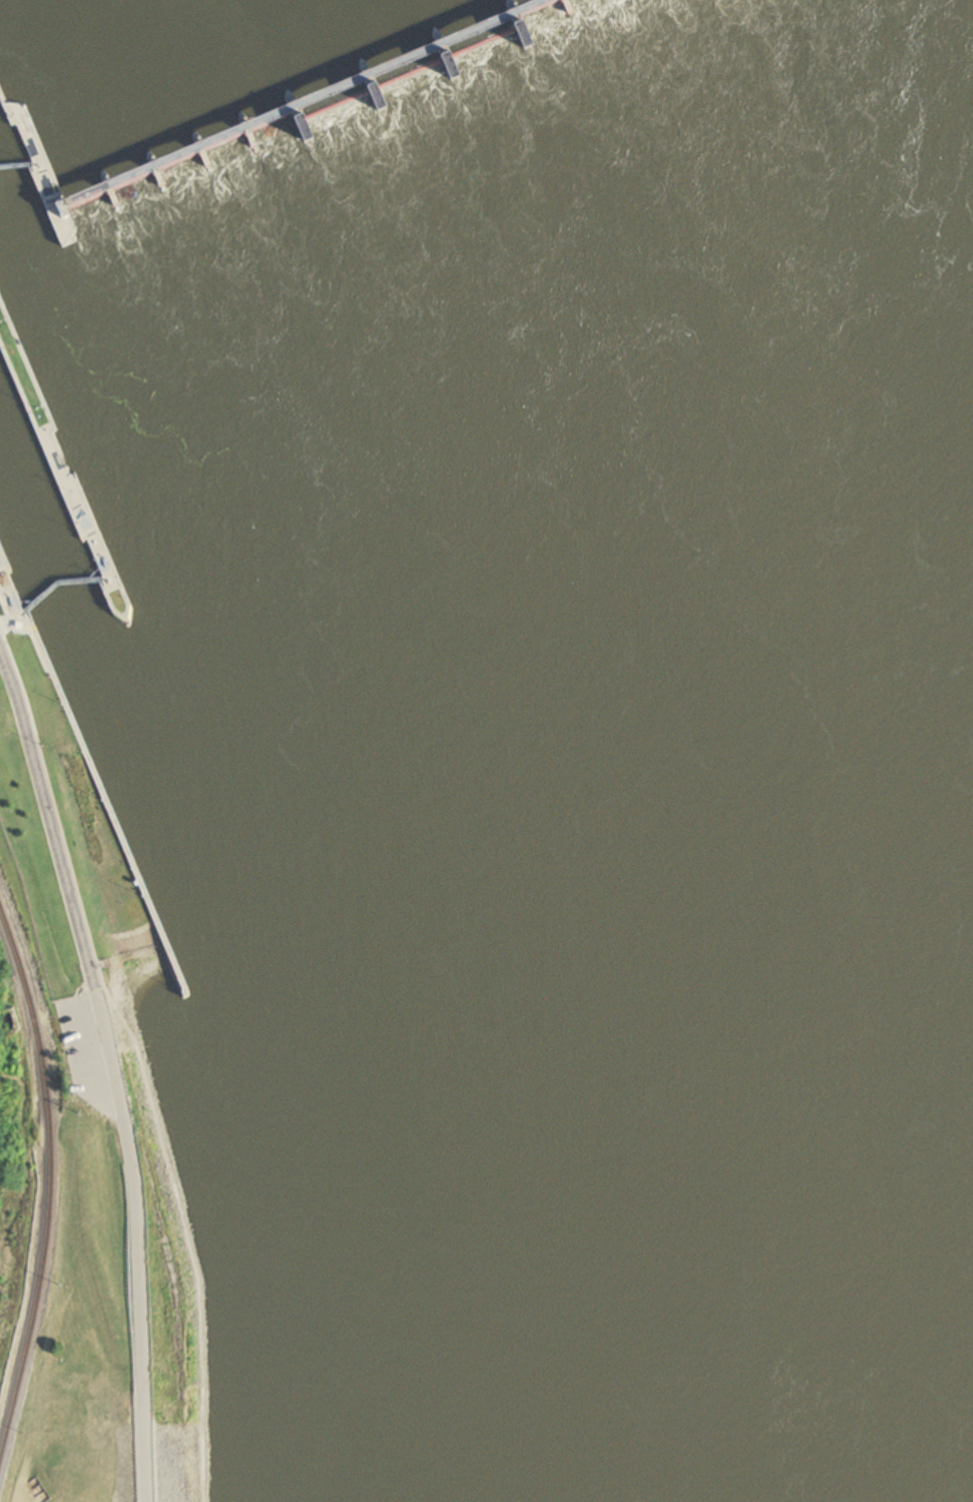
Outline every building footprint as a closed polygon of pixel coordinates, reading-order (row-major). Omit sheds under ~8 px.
[(8,574),(0,577),(4,587),(12,584),(8,574)]
